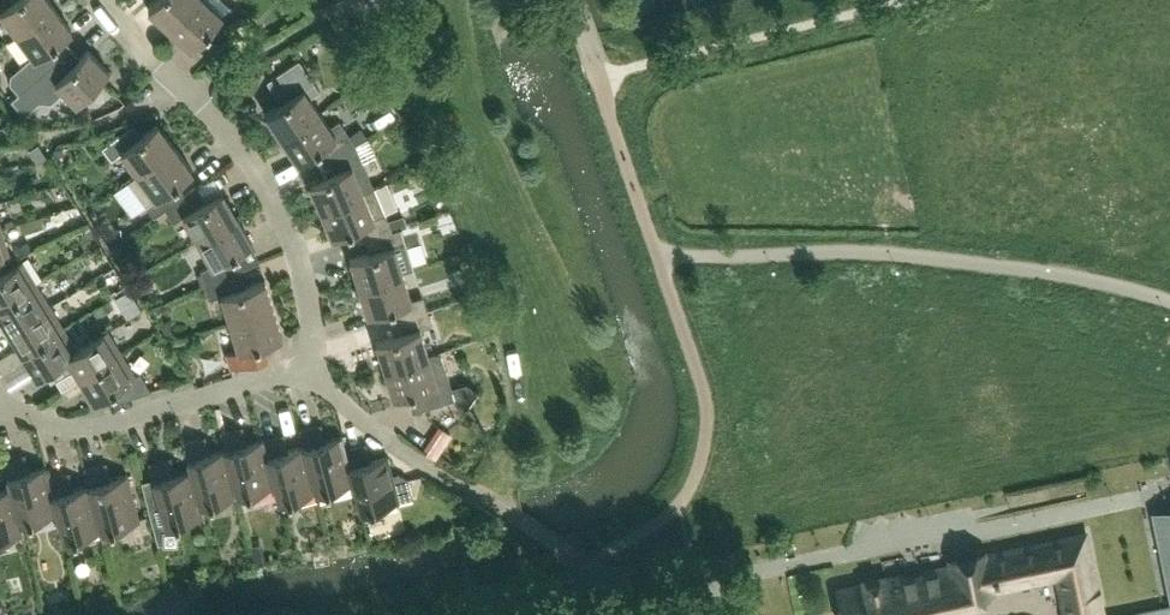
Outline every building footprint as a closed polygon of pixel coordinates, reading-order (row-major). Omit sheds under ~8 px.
[(54,7),(49,0),(0,0),(0,12),(1,12),(17,35),(54,7)] [(148,9),(169,29),(196,0),(156,0),(148,9)] [(205,34),(219,48),(245,20),(224,0),(196,0),(169,29),(191,49),(205,34)] [(18,92),(65,53),(56,43),(72,31),(54,7),(17,35),(32,55),(10,74),(9,82),(18,92)] [(65,53),(18,92),(11,99),(24,114),(39,101),(52,101),(64,91),(77,104),(109,71),(88,50),(74,64),(65,53)] [(320,112),(310,97),(320,91),(304,68),(272,89),(281,102),(265,113),(281,138),(320,112)] [(354,145),(340,120),(330,127),(320,112),(281,138),(298,162),(314,151),(321,163),(354,145)] [(138,175),(175,147),(157,123),(141,135),(133,124),(102,147),(112,159),(121,152),(138,174),(138,175)] [(360,126),(347,134),(353,144),(366,136),(360,126)] [(4,143),(4,154),(15,154),(15,143),(4,143)] [(46,157),(38,144),(29,149),(37,162),(46,157)] [(374,187),(363,162),(354,145),(321,163),(327,175),(309,183),(320,210),(374,187)] [(185,194),(177,183),(193,171),(175,147),(138,175),(138,174),(128,181),(154,217),(166,209),(165,208),(185,194)] [(237,217),(223,191),(205,201),(196,185),(185,194),(165,208),(166,209),(173,222),(183,216),(197,240),(237,217)] [(356,242),(371,237),(392,230),(389,223),(374,187),(320,210),(332,237),(350,230),(356,242)] [(235,253),(252,243),(237,217),(197,240),(211,264),(201,270),(206,284),(241,269),(244,268),(235,253)] [(404,217),(389,223),(392,230),(401,228),(407,226),(407,225),(404,217)] [(1,228),(0,228),(0,257),(9,254),(1,228)] [(371,237),(376,250),(350,258),(359,287),(403,273),(397,256),(409,252),(401,228),(392,230),(371,237)] [(36,283),(22,260),(0,274),(0,305),(36,283)] [(274,308),(265,280),(246,286),(241,269),(206,284),(210,299),(222,295),(230,322),(274,308)] [(411,300),(403,273),(359,287),(368,315),(387,309),(391,322),(427,311),(423,296),(411,300)] [(50,305),(36,283),(0,305),(0,318),(9,331),(50,305)] [(22,353),(64,328),(50,305),(9,331),(22,353)] [(264,342),(283,336),(274,308),(230,322),(238,349),(227,352),(231,367),(268,356),(264,342)] [(428,354),(420,329),(432,325),(427,311),(391,322),(395,335),(376,341),(384,369),(428,355),(428,354)] [(77,350),(77,349),(64,328),(22,353),(36,376),(67,357),(66,356),(77,350)] [(80,378),(121,353),(107,330),(77,349),(77,350),(66,356),(67,357),(74,369),(56,380),(62,389),(80,378)] [(13,349),(4,355),(12,368),(21,363),(13,349)] [(442,356),(435,352),(428,354),(428,355),(384,369),(393,397),(412,391),(418,410),(455,399),(460,416),(479,391),(466,383),(451,387),(442,356)] [(139,372),(135,374),(121,353),(80,378),(94,401),(103,396),(107,403),(136,395),(151,390),(139,372)] [(12,368),(4,355),(0,357),(0,368),(4,373),(12,368)] [(353,482),(345,450),(346,450),(342,436),(320,441),(316,426),(299,430),(303,446),(304,446),(316,492),(353,482)] [(439,427),(433,435),(440,440),(446,444),(451,435),(446,431),(439,427)] [(275,485),(263,440),(264,440),(263,438),(241,444),(237,429),(221,433),(225,449),(225,448),(238,494),(274,485),(275,485)] [(304,446),(303,446),(283,451),(279,436),(264,440),(263,440),(275,485),(274,485),(278,502),(316,492),(304,446)] [(225,448),(225,449),(204,454),(200,439),(184,443),(191,470),(191,469),(200,504),(201,504),(238,494),(225,448)] [(361,446),(346,450),(345,450),(353,482),(360,511),(413,498),(407,478),(398,473),(392,474),(387,455),(365,461),(361,446)] [(57,512),(48,479),(49,478),(45,466),(23,472),(19,456),(3,461),(10,487),(20,522),(56,512),(57,512)] [(204,515),(201,504),(200,504),(191,469),(191,470),(170,475),(166,460),(149,464),(157,493),(145,496),(157,542),(163,542),(163,544),(179,544),(179,529),(177,529),(177,522),(204,515)] [(139,520),(127,474),(105,480),(101,465),(85,469),(89,484),(101,530),(139,520)] [(89,484),(68,490),(64,474),(49,478),(48,479),(57,512),(56,512),(63,540),(101,530),(89,484)] [(10,487),(0,490),(0,539),(23,533),(20,522),(10,487)] [(1150,511),(1169,607),(1169,507),(1150,511)] [(860,579),(860,583),(837,588),(843,614),(957,614),(954,598),(995,589),(995,587),(1056,574),(1064,614),(1104,614),(1086,529),(982,551),(982,549),(949,556),(950,560),(921,567),(923,573),(906,576),(905,570),(860,579)]
